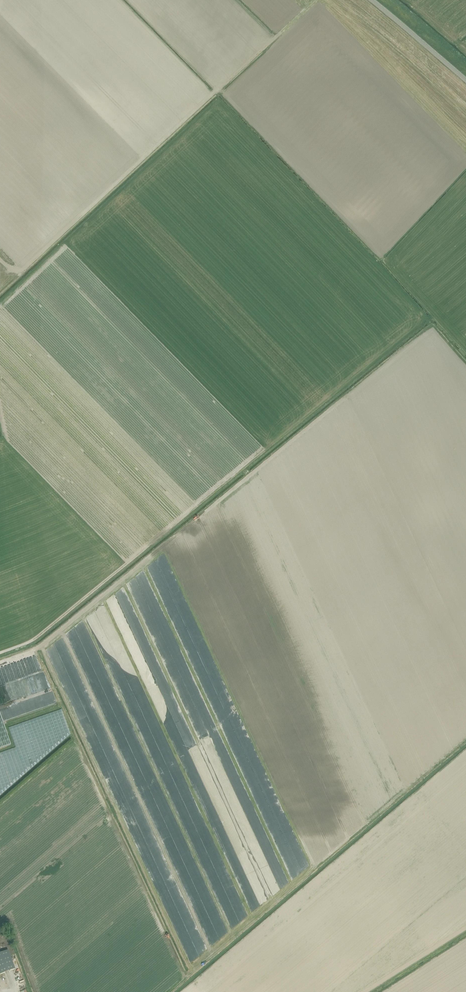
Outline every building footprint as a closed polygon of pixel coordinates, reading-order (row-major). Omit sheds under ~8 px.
[(70,734),(62,709),(8,728),(15,748),(0,753),(0,795),(70,734)] [(10,744),(0,714),(0,748),(10,744)] [(15,969),(8,950),(0,953),(0,975),(15,969)]
